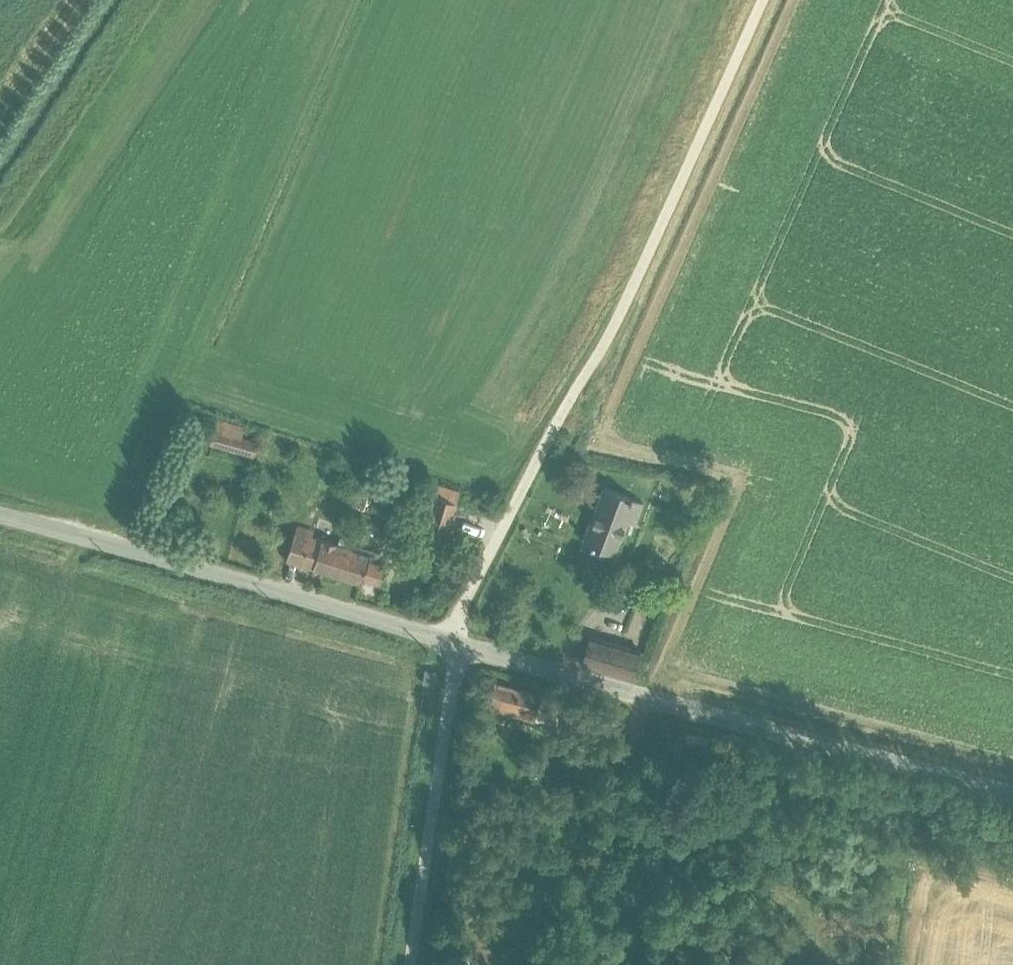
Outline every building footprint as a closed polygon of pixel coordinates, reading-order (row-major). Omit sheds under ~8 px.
[(215,431),(211,446),(255,458),(260,442),(243,437),(245,429),(218,422),(216,431),(215,431)] [(430,494),(457,502),(461,491),(440,485),(434,483),(430,494)] [(606,487),(585,541),(616,554),(629,521),(637,524),(645,502),(606,487)] [(457,502),(430,494),(422,521),(426,523),(423,533),(445,540),(457,502)] [(298,525),(287,559),(363,583),(364,579),(382,584),(387,566),(377,563),(380,553),(354,545),(353,548),(312,535),(314,530),(307,528),(308,524),(300,521),(299,525),(298,525)] [(590,636),(582,664),(634,678),(640,658),(642,651),(590,636)] [(436,668),(425,667),(423,682),(434,683),(436,668)] [(495,682),(488,707),(535,720),(542,695),(495,682)] [(570,703),(565,718),(597,727),(601,712),(570,703)]
